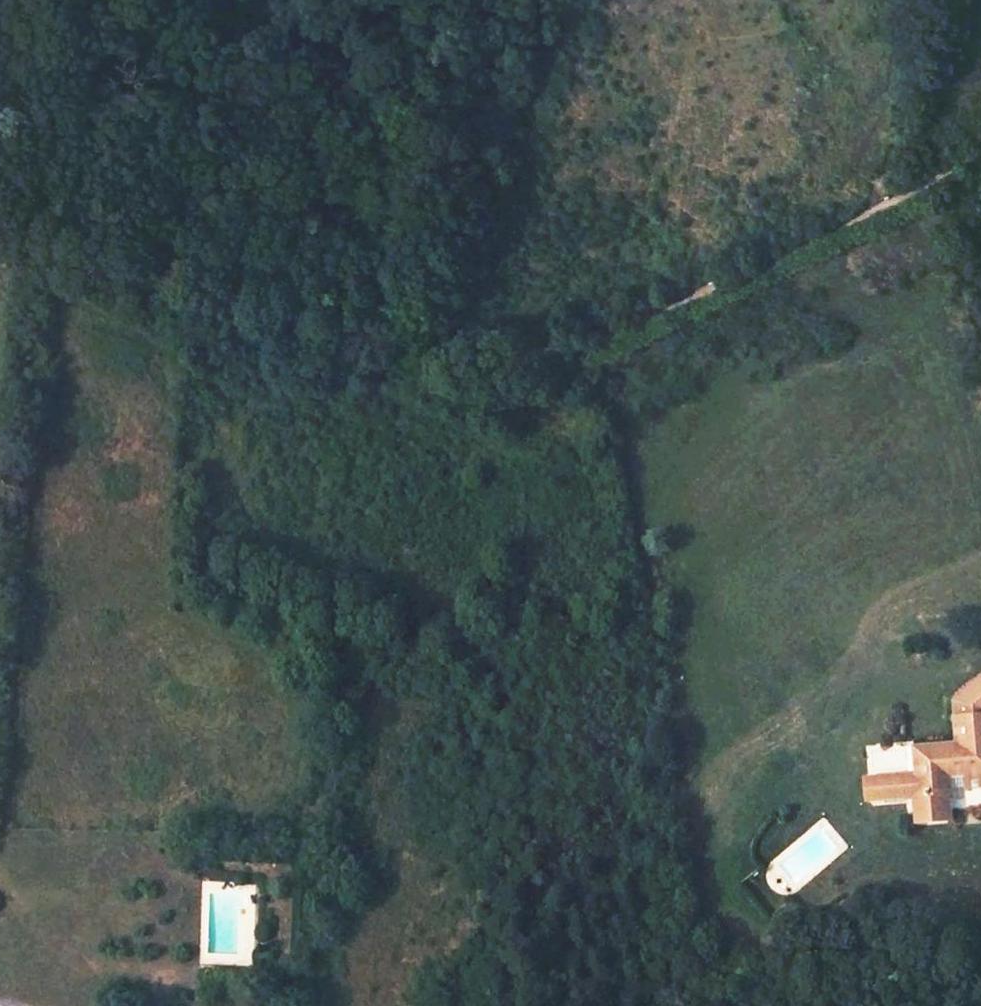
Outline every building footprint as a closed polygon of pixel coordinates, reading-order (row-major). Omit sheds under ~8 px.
[(960,772),(980,771),(980,683),(961,699),(963,741),(919,744),(921,771),(880,773),(881,796),(923,795),(957,793),(960,793),(960,772)] [(923,795),(924,814),(958,813),(957,793),(923,795)]
